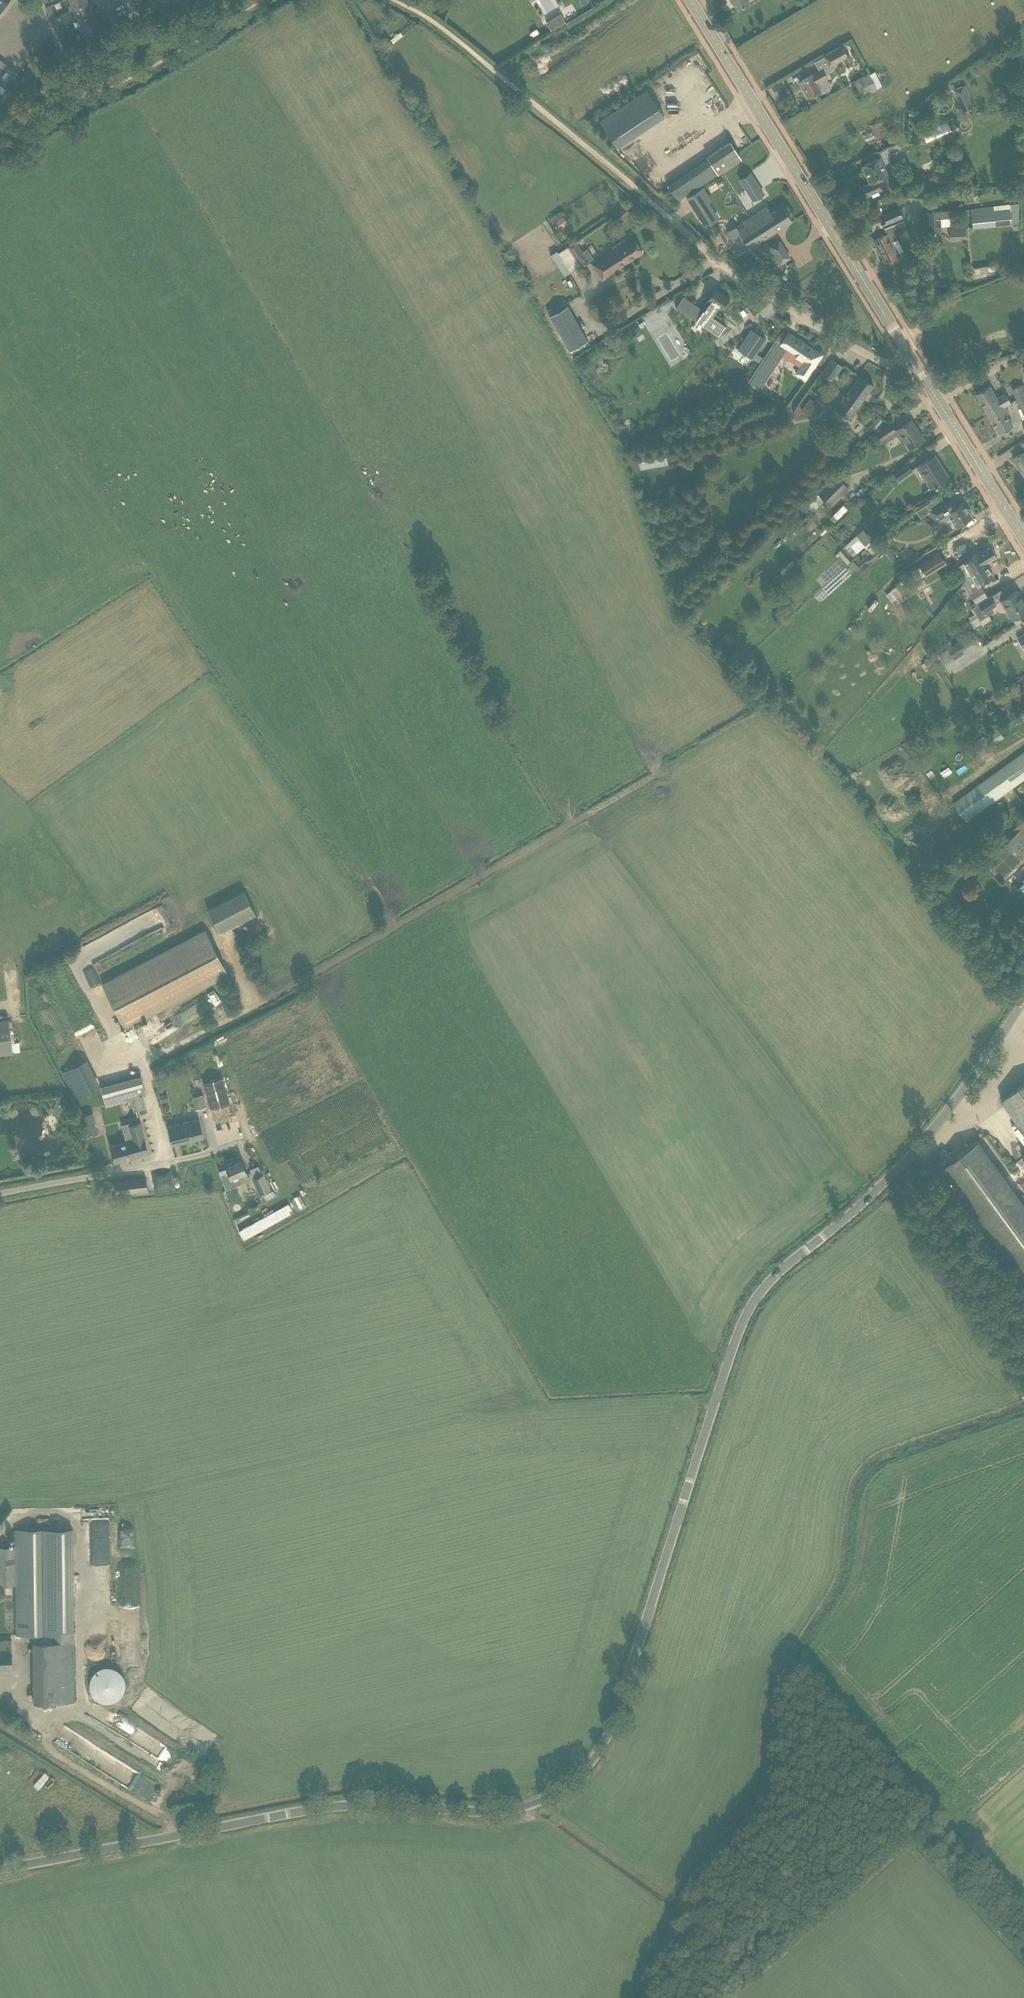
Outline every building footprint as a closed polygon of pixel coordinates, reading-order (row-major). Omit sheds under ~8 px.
[(74,8),(73,7),(88,1),(87,0),(70,0),(71,3),(68,5),(70,9),(70,10),(74,8)] [(737,9),(752,0),(732,0),(737,9)] [(75,21),(78,19),(78,18),(93,12),(88,1),(73,7),(74,8),(76,14),(73,15),(75,20),(75,21)] [(45,7),(50,18),(55,16),(50,5),(45,7)] [(80,32),(83,30),(83,29),(98,23),(93,12),(78,18),(78,19),(81,25),(77,27),(79,31),(80,32)] [(560,13),(550,20),(546,22),(551,30),(554,27),(565,21),(560,13)] [(50,18),(55,29),(59,27),(55,16),(50,18)] [(83,29),(83,30),(88,40),(103,33),(98,23),(83,29)] [(55,29),(60,40),(64,38),(59,27),(55,29)] [(64,38),(60,40),(65,51),(69,48),(64,38)] [(806,90),(804,91),(807,98),(820,91),(821,92),(830,87),(825,78),(827,77),(825,75),(835,66),(833,64),(847,56),(842,46),(824,56),(829,66),(822,70),(822,69),(812,75),(812,74),(800,81),(806,90)] [(0,59),(0,66),(6,70),(9,66),(0,59)] [(18,74),(9,66),(6,70),(15,77),(18,74)] [(869,74),(854,82),(862,97),(877,89),(876,88),(881,86),(874,71),(869,74)] [(616,146),(663,115),(645,87),(598,118),(616,146)] [(921,103),(915,108),(920,113),(925,108),(921,103)] [(922,132),(926,142),(951,131),(947,121),(922,132)] [(905,139),(903,134),(887,138),(889,144),(905,139)] [(707,157),(718,173),(741,158),(730,141),(707,157)] [(888,175),(889,175),(881,157),(861,165),(870,184),(861,188),(865,197),(893,184),(888,175)] [(750,172),(740,179),(746,189),(750,195),(755,192),(758,197),(764,194),(756,183),(750,172)] [(973,178),(963,179),(964,189),(973,188),(973,178)] [(703,187),(686,197),(705,227),(712,222),(706,212),(712,208),(709,202),(712,200),(703,187)] [(994,207),(971,209),(973,228),(1018,224),(1017,203),(994,204),(994,207)] [(612,216),(619,224),(631,213),(624,206),(612,216)] [(736,226),(727,231),(739,251),(745,247),(745,246),(747,244),(748,245),(749,247),(792,220),(783,206),(771,213),(766,206),(742,222),(745,227),(739,230),(736,226)] [(936,211),(926,211),(927,232),(937,232),(941,232),(941,226),(949,226),(950,225),(950,210),(936,211)] [(880,221),(883,227),(895,222),(890,211),(882,214),(884,219),(880,221)] [(563,216),(554,221),(559,228),(567,223),(563,216)] [(895,235),(905,230),(904,219),(883,228),(886,234),(874,240),(885,262),(899,254),(893,242),(897,239),(895,235)] [(950,225),(949,226),(949,239),(966,238),(965,224),(950,225)] [(593,263),(602,278),(634,257),(642,252),(634,238),(627,243),(624,239),(615,244),(613,246),(615,249),(593,263)] [(556,251),(551,254),(565,277),(580,267),(581,268),(589,263),(575,240),(566,246),(567,246),(557,252),(556,251)] [(782,246),(772,252),(775,258),(786,251),(782,246)] [(726,325),(712,316),(718,307),(721,309),(729,297),(715,287),(706,299),(709,301),(704,310),(683,296),(675,307),(719,336),(726,325)] [(602,301),(596,305),(599,310),(605,306),(602,301)] [(665,302),(640,317),(644,324),(669,309),(665,302)] [(550,316),(570,350),(588,341),(568,305),(550,316)] [(739,341),(734,348),(736,349),(737,348),(752,358),(756,353),(766,338),(751,328),(741,342),(739,341)] [(788,332),(781,342),(785,345),(787,347),(782,355),(789,360),(794,353),(804,360),(796,373),(805,379),(813,366),(813,367),(822,354),(800,340),(794,336),(788,332)] [(775,339),(752,375),(761,381),(785,345),(781,342),(775,339)] [(587,369),(604,358),(598,350),(582,360),(587,369)] [(756,353),(752,358),(758,362),(761,357),(756,353)] [(831,358),(821,373),(832,380),(842,366),(831,358)] [(830,405),(847,419),(873,385),(860,375),(845,395),(840,392),(830,405)] [(1016,400),(1023,395),(1023,386),(1023,384),(1011,389),(1016,400)] [(988,416),(1004,407),(1010,403),(1004,392),(995,397),(988,385),(975,393),(988,416)] [(1016,400),(1019,407),(1023,405),(1023,395),(1016,400)] [(801,410),(809,415),(817,404),(810,398),(801,410)] [(1004,407),(988,416),(999,433),(1012,426),(1005,414),(1008,413),(1004,407)] [(897,429),(894,431),(895,431),(902,443),(905,442),(909,449),(915,445),(924,439),(911,420),(903,425),(897,429)] [(876,433),(881,440),(895,431),(889,423),(876,432),(876,433)] [(876,433),(872,435),(877,443),(881,440),(876,433)] [(1023,477),(1023,451),(1013,458),(1018,466),(1019,465),(1023,472),(1021,473),(1023,477)] [(918,465),(932,487),(947,477),(934,455),(918,465)] [(908,463),(893,473),(898,479),(899,481),(913,471),(908,463)] [(817,495),(830,506),(848,487),(836,475),(817,495)] [(967,509),(963,502),(956,506),(951,497),(935,507),(931,501),(916,510),(921,517),(930,512),(935,520),(942,515),(945,519),(949,517),(955,527),(957,526),(958,527),(965,523),(964,522),(972,517),(970,514),(972,514),(968,508),(967,509)] [(834,522),(847,508),(842,503),(829,517),(834,522)] [(850,540),(851,540),(849,542),(857,552),(864,546),(867,549),(881,537),(878,534),(887,525),(877,515),(850,540)] [(964,562),(978,585),(993,576),(984,562),(995,555),(990,547),(979,553),(964,562)] [(919,564),(926,575),(946,562),(940,551),(919,564)] [(1017,590),(1001,600),(1012,619),(1023,611),(1023,602),(1017,590)] [(976,605),(972,607),(980,620),(987,616),(985,613),(997,606),(996,603),(991,596),(988,597),(976,605)] [(934,615),(942,606),(936,600),(928,610),(934,615)] [(973,630),(947,648),(952,656),(954,660),(963,654),(961,650),(978,638),(976,635),(973,630)] [(780,697),(774,698),(775,706),(782,705),(780,697)] [(975,705),(970,709),(973,714),(979,710),(975,705)] [(987,736),(993,744),(1005,736),(999,728),(987,736)] [(974,741),(983,754),(993,747),(983,734),(974,741)] [(956,807),(950,812),(957,820),(963,816),(964,818),(1023,776),(1023,751),(953,802),(956,807)] [(982,860),(1003,879),(1023,858),(1021,856),(1023,852),(1023,818),(1014,829),(1003,840),(1002,839),(982,860)] [(243,891),(206,907),(217,932),(254,916),(243,891)] [(102,983),(125,1028),(228,974),(205,930),(102,983)] [(13,1052),(9,1019),(0,1020),(0,1054),(13,1052)] [(83,1060),(60,1072),(74,1098),(97,1086),(83,1060)] [(140,1075),(99,1085),(104,1106),(130,1100),(133,1111),(147,1107),(140,1075)] [(222,1077),(203,1082),(210,1108),(229,1103),(222,1077)] [(1001,1099),(1023,1130),(1023,1083),(1001,1099)] [(166,1093),(159,1095),(161,1102),(168,1100),(166,1093)] [(192,1097),(196,1110),(206,1107),(202,1094),(192,1097)] [(57,1099),(55,1106),(62,1108),(64,1101),(57,1099)] [(207,1135),(211,1148),(233,1141),(228,1127),(223,1129),(222,1125),(237,1120),(231,1104),(207,1112),(210,1121),(204,1123),(205,1125),(210,1123),(213,1133),(207,1135)] [(97,1133),(91,1113),(79,1116),(84,1137),(97,1133)] [(167,1126),(169,1136),(172,1145),(204,1137),(199,1118),(167,1126)] [(129,1125),(133,1140),(110,1147),(114,1162),(149,1153),(140,1122),(129,1125)] [(979,1141),(943,1167),(1023,1278),(1023,1203),(979,1141)] [(226,1166),(230,1175),(232,1179),(239,1176),(243,1184),(250,1181),(244,1168),(240,1159),(226,1166)] [(252,1179),(259,1195),(270,1190),(263,1174),(252,1179)] [(124,1181),(114,1182),(107,1183),(108,1192),(116,1192),(125,1190),(125,1193),(147,1191),(147,1188),(146,1178),(124,1180),(124,1181)] [(71,1529),(46,1529),(15,1530),(15,1547),(0,1547),(0,1582),(16,1582),(16,1624),(16,1634),(33,1634),(33,1702),(43,1702),(73,1702),(72,1641),(71,1530),(71,1529)] [(12,1668),(11,1640),(0,1640),(1,1652),(0,1652),(0,1668),(12,1668)] [(120,1668),(90,1669),(91,1700),(121,1699),(120,1668)] [(119,1758),(63,1726),(53,1743),(113,1777),(119,1766),(115,1764),(119,1758)] [(46,1769),(37,1784),(43,1787),(51,1772),(46,1769)]
